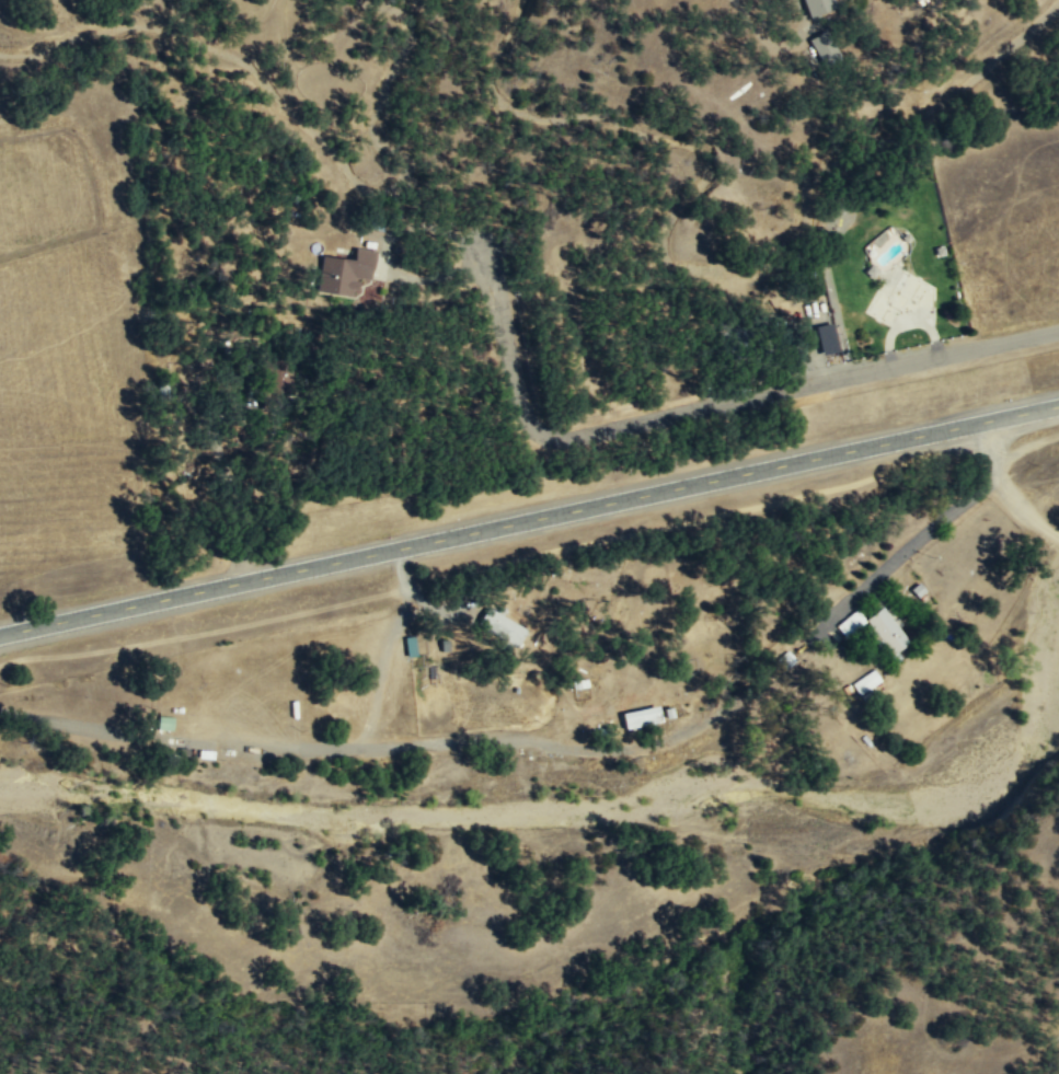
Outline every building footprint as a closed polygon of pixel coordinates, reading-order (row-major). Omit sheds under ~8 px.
[(809,17),(837,8),(834,0),(804,0),(809,17)] [(809,39),(824,66),(842,57),(827,29),(809,39)] [(324,256),(319,291),(356,296),(358,279),(372,280),(376,250),(356,247),(355,260),(324,256)] [(527,628),(498,615),(499,613),(488,607),(479,626),(519,645),(527,628)] [(910,644),(887,607),(869,618),(893,656),(910,644)] [(837,625),(845,637),(867,622),(860,610),(837,625)] [(404,638),(408,658),(418,656),(414,636),(404,638)] [(883,680),(875,668),(852,684),(860,696),(883,680)] [(626,728),(662,724),(660,707),(624,711),(626,728)] [(174,730),(174,717),(159,717),(158,729),(174,730)]
